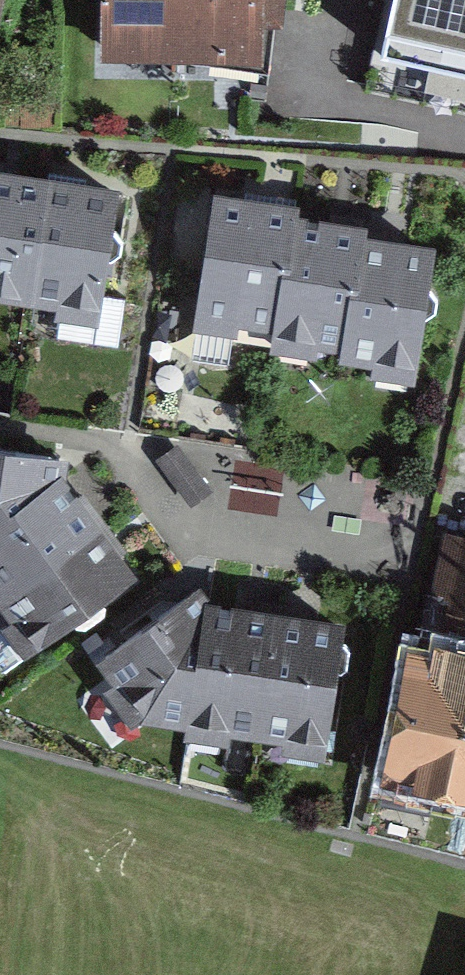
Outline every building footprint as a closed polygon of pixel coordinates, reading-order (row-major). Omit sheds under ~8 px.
[(105,61),(265,72),(270,0),(109,0),(105,61)] [(390,25),(464,39),(464,0),(395,0),(390,25)] [(415,52),(409,86),(464,97),(464,61),(415,52)] [(32,190),(0,186),(0,302),(17,304),(32,190)] [(94,314),(109,201),(32,190),(17,304),(94,314)] [(203,325),(274,333),(281,274),(289,274),(294,222),(296,209),(217,200),(203,325)] [(273,343),(342,350),(349,291),(356,292),(362,245),(363,230),(294,222),(289,274),(281,274),(274,333),(273,343)] [(427,253),(362,245),(356,292),(349,291),(342,350),(340,364),(414,372),(427,253)] [(56,483),(57,464),(0,455),(0,525),(56,483)] [(0,525),(0,598),(91,531),(56,483),(0,525)] [(0,598),(0,600),(35,646),(126,578),(91,531),(0,598)] [(441,540),(394,776),(464,790),(464,545),(441,540)] [(191,731),(210,612),(197,599),(107,666),(144,723),(191,731)] [(253,740),(272,622),(210,612),(191,731),(253,740)] [(315,750),(334,632),(272,622),(253,740),(315,750)]
